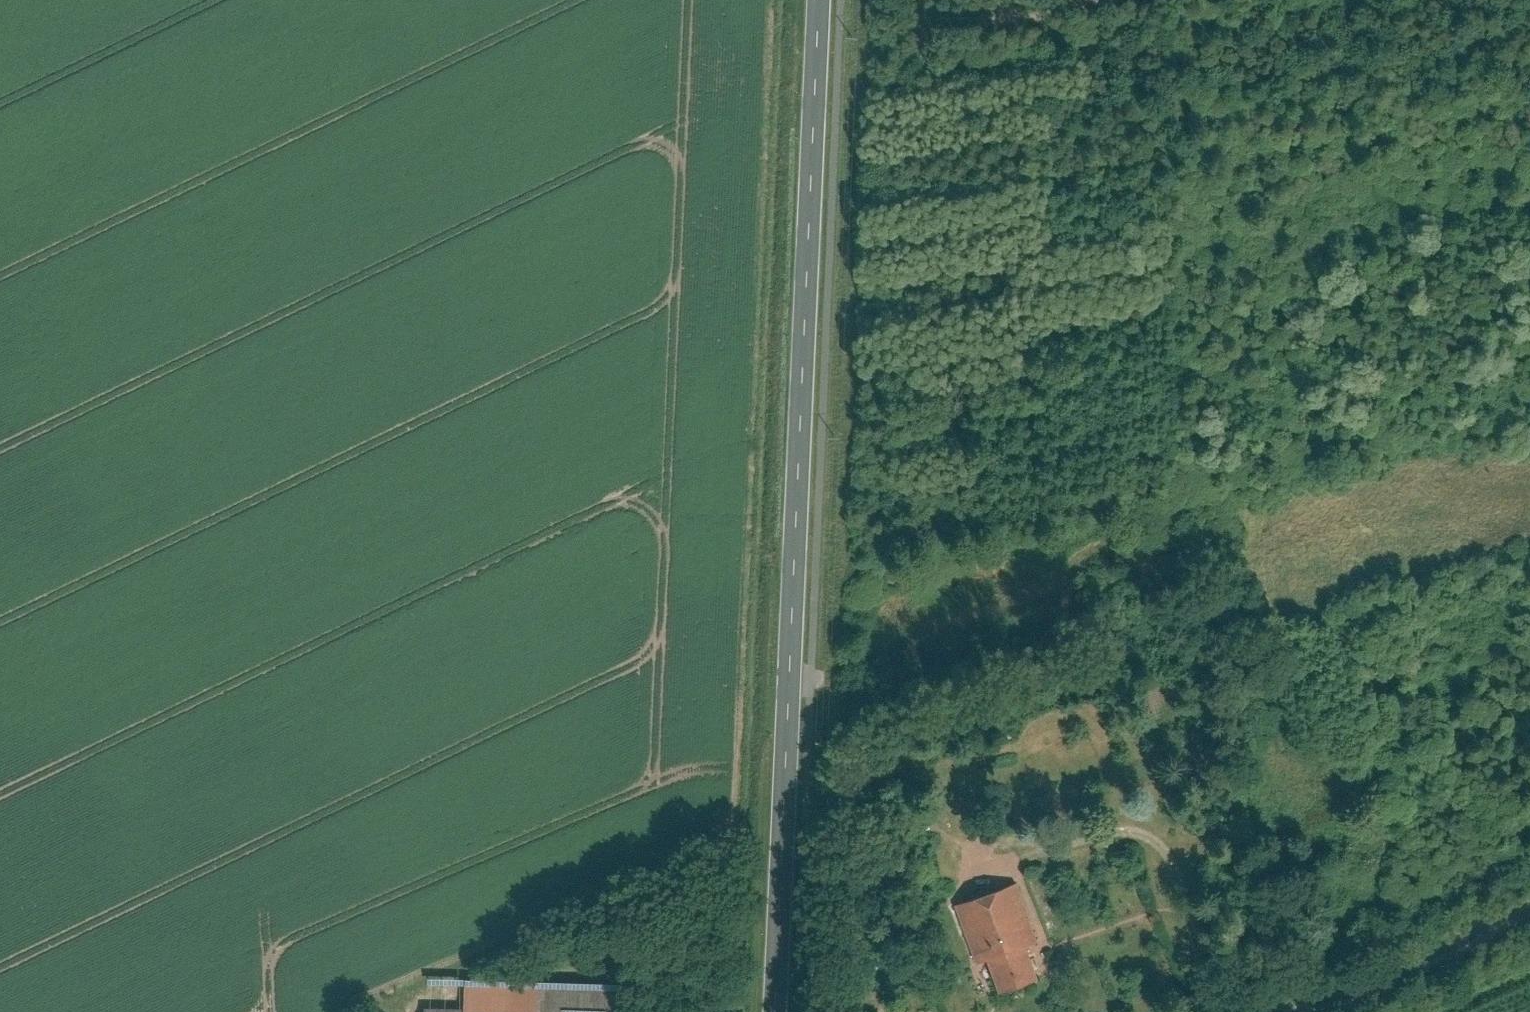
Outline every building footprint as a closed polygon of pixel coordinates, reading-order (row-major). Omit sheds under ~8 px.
[(1017,884),(948,908),(969,969),(989,962),(999,992),(1037,979),(1026,949),(1038,945),(1017,884)] [(424,981),(423,1011),(619,1011),(619,986),(424,981)]
